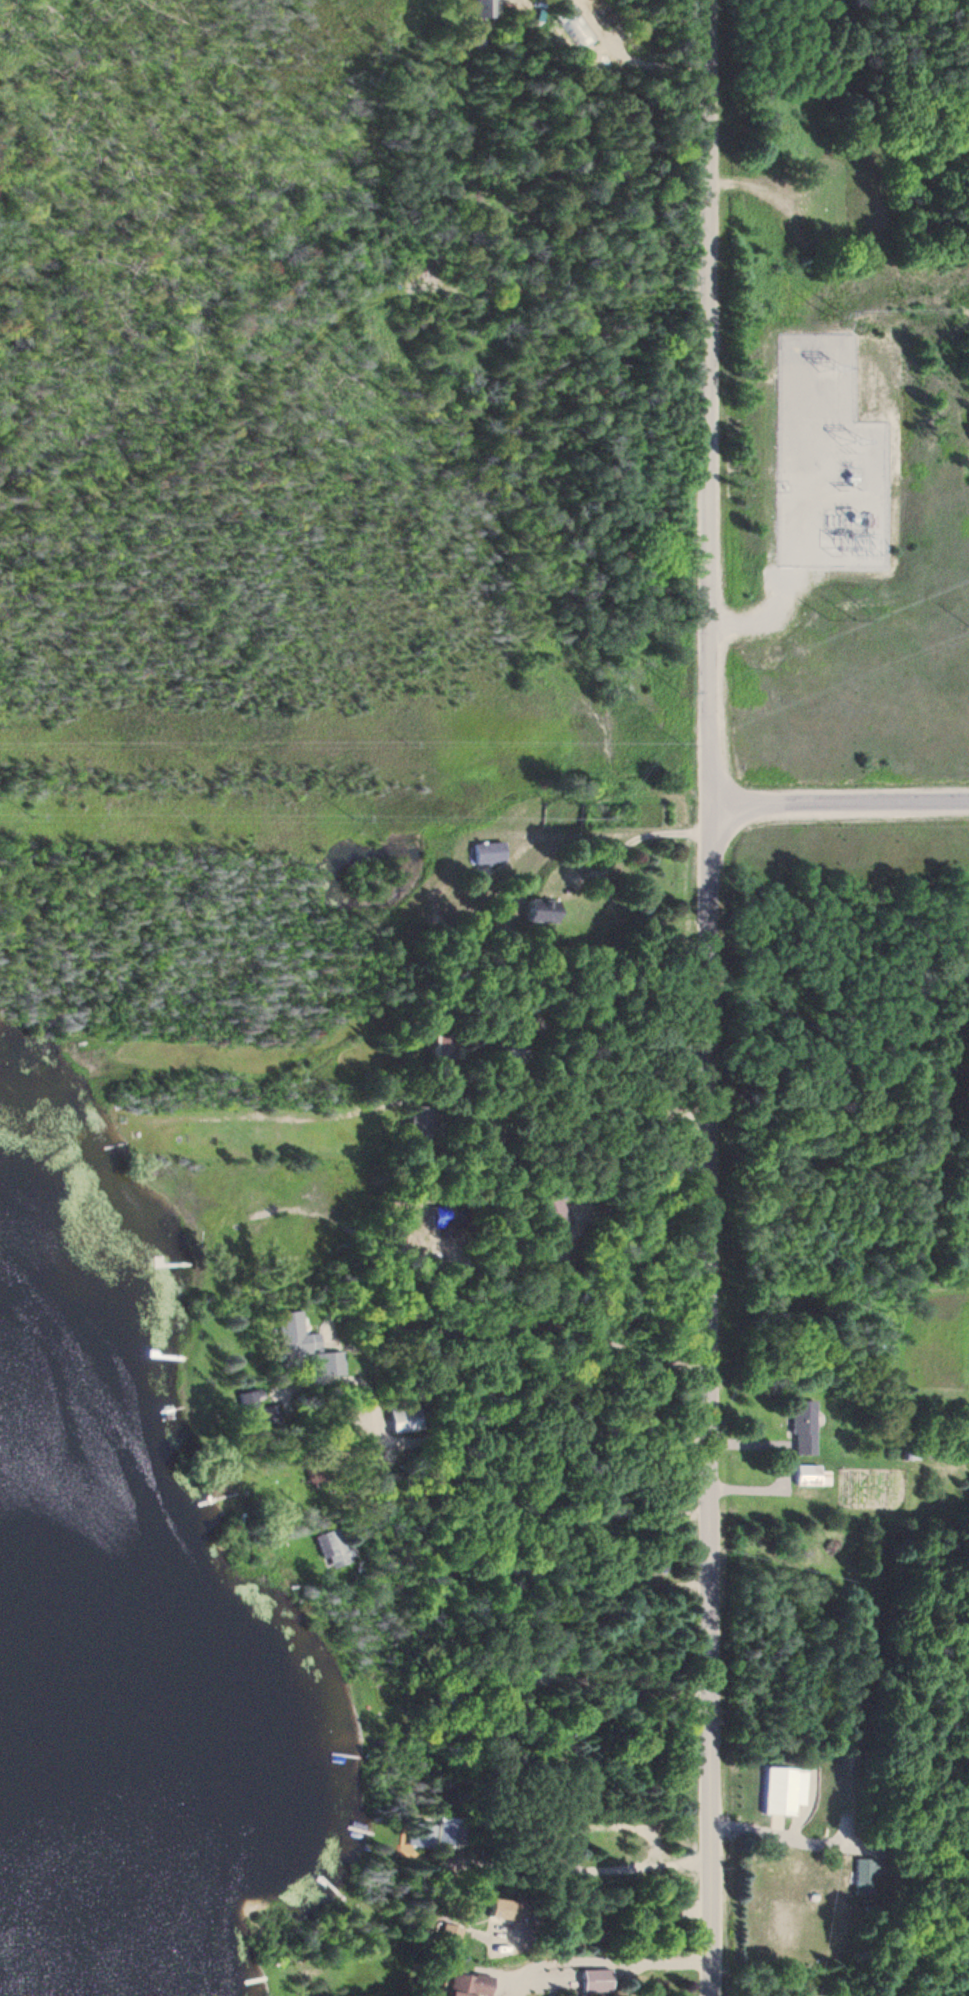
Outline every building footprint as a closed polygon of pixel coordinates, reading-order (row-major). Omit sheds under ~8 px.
[(496,17),(495,0),(472,0),(472,18),(496,17)] [(505,844),(468,845),(469,865),(506,864),(505,844)] [(521,924),(556,922),(555,900),(521,902),(521,924)] [(454,1038),(431,1038),(431,1067),(454,1067),(454,1038)] [(434,1107),(408,1107),(408,1132),(434,1132),(434,1107)] [(312,1356),(313,1378),(344,1376),(343,1353),(320,1354),(319,1334),(304,1335),(303,1312),(277,1314),(279,1358),(312,1356)] [(814,1457),(814,1402),(791,1402),(791,1457),(814,1457)] [(386,1405),(388,1434),(421,1432),(420,1416),(428,1416),(428,1403),(386,1405)] [(828,1472),(819,1472),(819,1466),(792,1466),(792,1488),(828,1488),(828,1472)] [(355,1560),(339,1527),(318,1537),(333,1570),(355,1560)] [(761,1768),(758,1816),(791,1818),(792,1806),(806,1806),(808,1770),(761,1768)] [(466,1846),(467,1825),(415,1825),(414,1845),(466,1846)] [(853,1895),(874,1895),(874,1860),(853,1860),(853,1895)] [(510,1903),(479,1903),(479,1922),(510,1922),(510,1903)] [(461,1932),(443,1925),(435,1948),(453,1955),(461,1932)] [(489,1978),(444,1971),(440,1995),(468,1995),(471,1995),(487,1995),(489,1978)] [(578,1993),(608,1993),(608,1971),(578,1971),(578,1993)]
